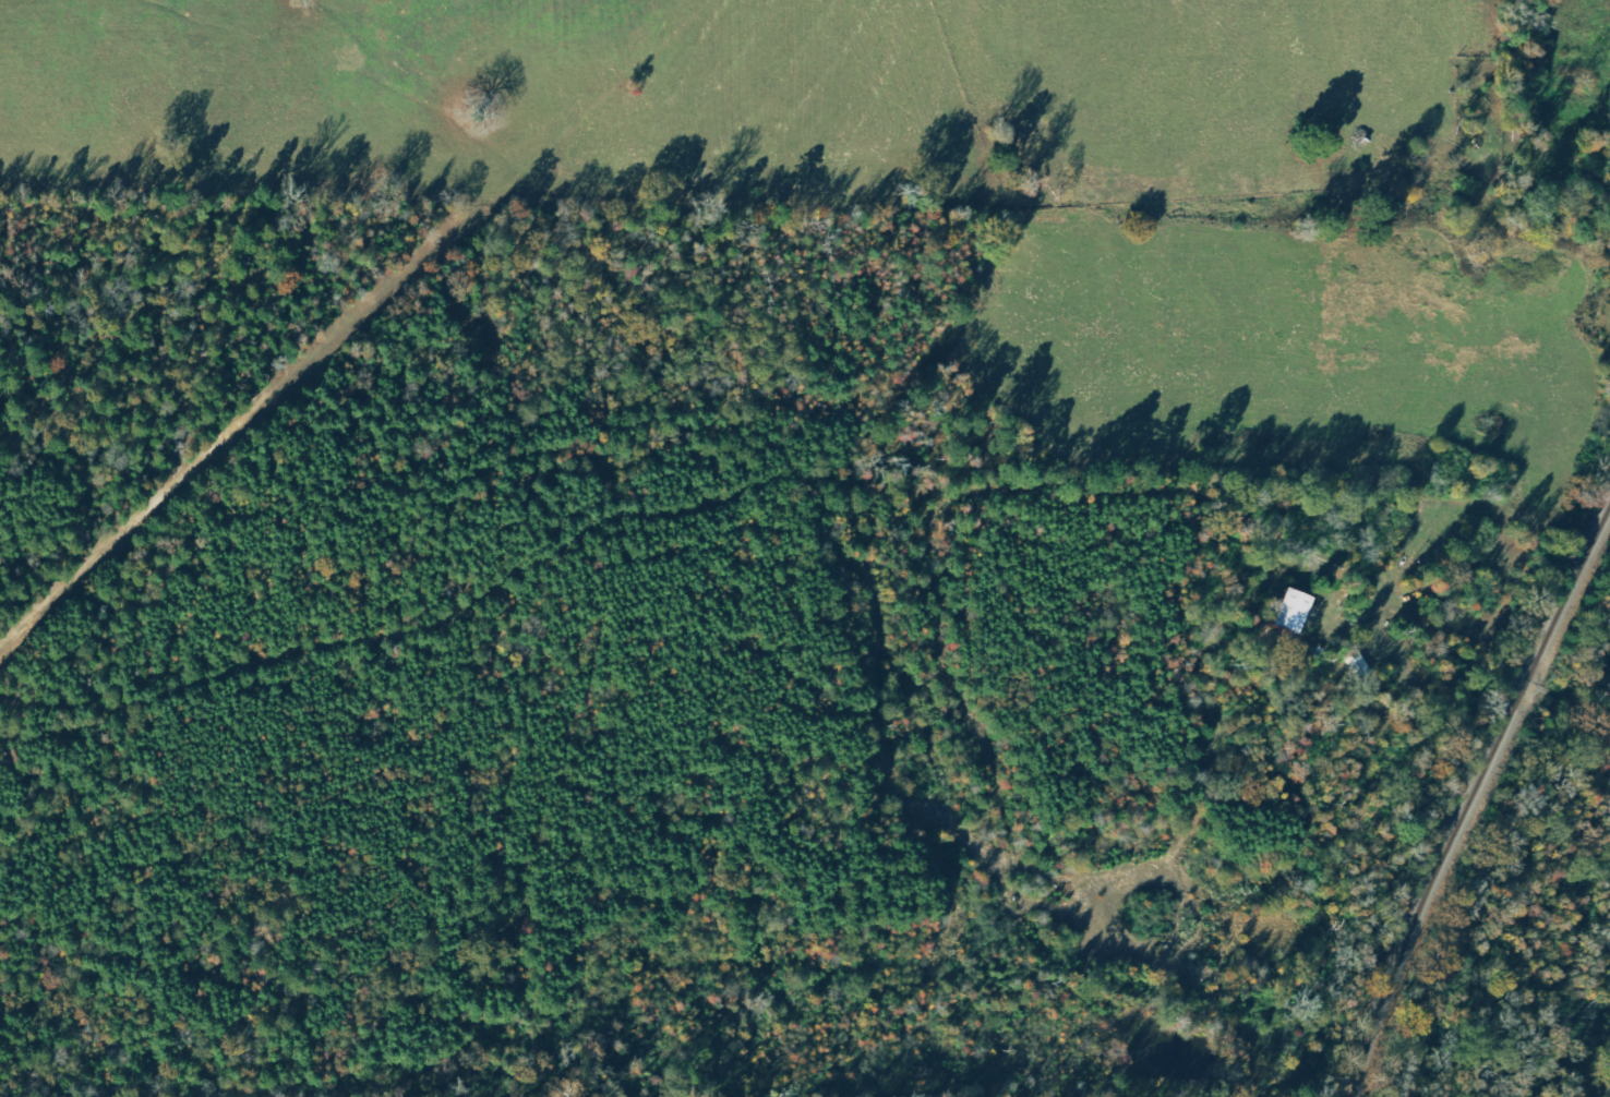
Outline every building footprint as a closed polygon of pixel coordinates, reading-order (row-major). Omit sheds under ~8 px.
[(1318,595),(1292,588),(1281,626),(1307,634),(1318,595)]
